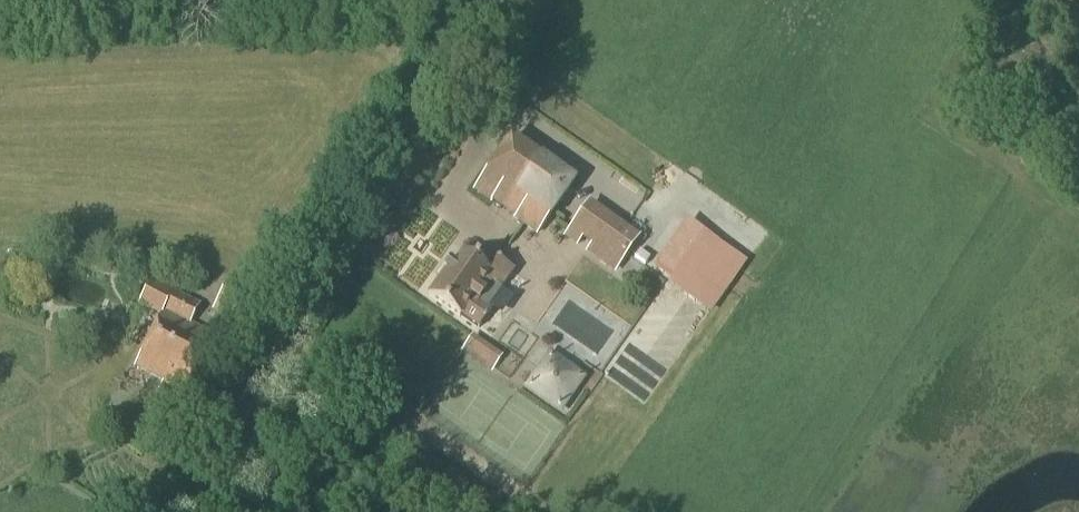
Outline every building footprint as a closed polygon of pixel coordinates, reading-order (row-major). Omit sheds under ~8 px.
[(571,183),(510,140),(474,190),(536,234),(571,183)] [(588,206),(566,237),(578,245),(581,240),(589,246),(586,250),(613,270),(635,239),(588,206)] [(719,311),(755,259),(693,216),(657,268),(719,311)] [(478,329),(490,311),(472,298),(485,281),(499,290),(512,272),(492,257),(483,270),(462,254),(453,267),(448,263),(443,270),(444,271),(427,295),(458,318),(459,316),(478,329)] [(188,325),(198,306),(150,282),(138,305),(159,316),(134,367),(164,382),(160,389),(172,395),(176,387),(184,392),(212,338),(188,325)] [(547,322),(605,366),(630,334),(571,290),(547,322)] [(500,371),(508,357),(476,341),(468,355),(500,371)] [(578,380),(549,359),(529,388),(558,409),(578,380)]
